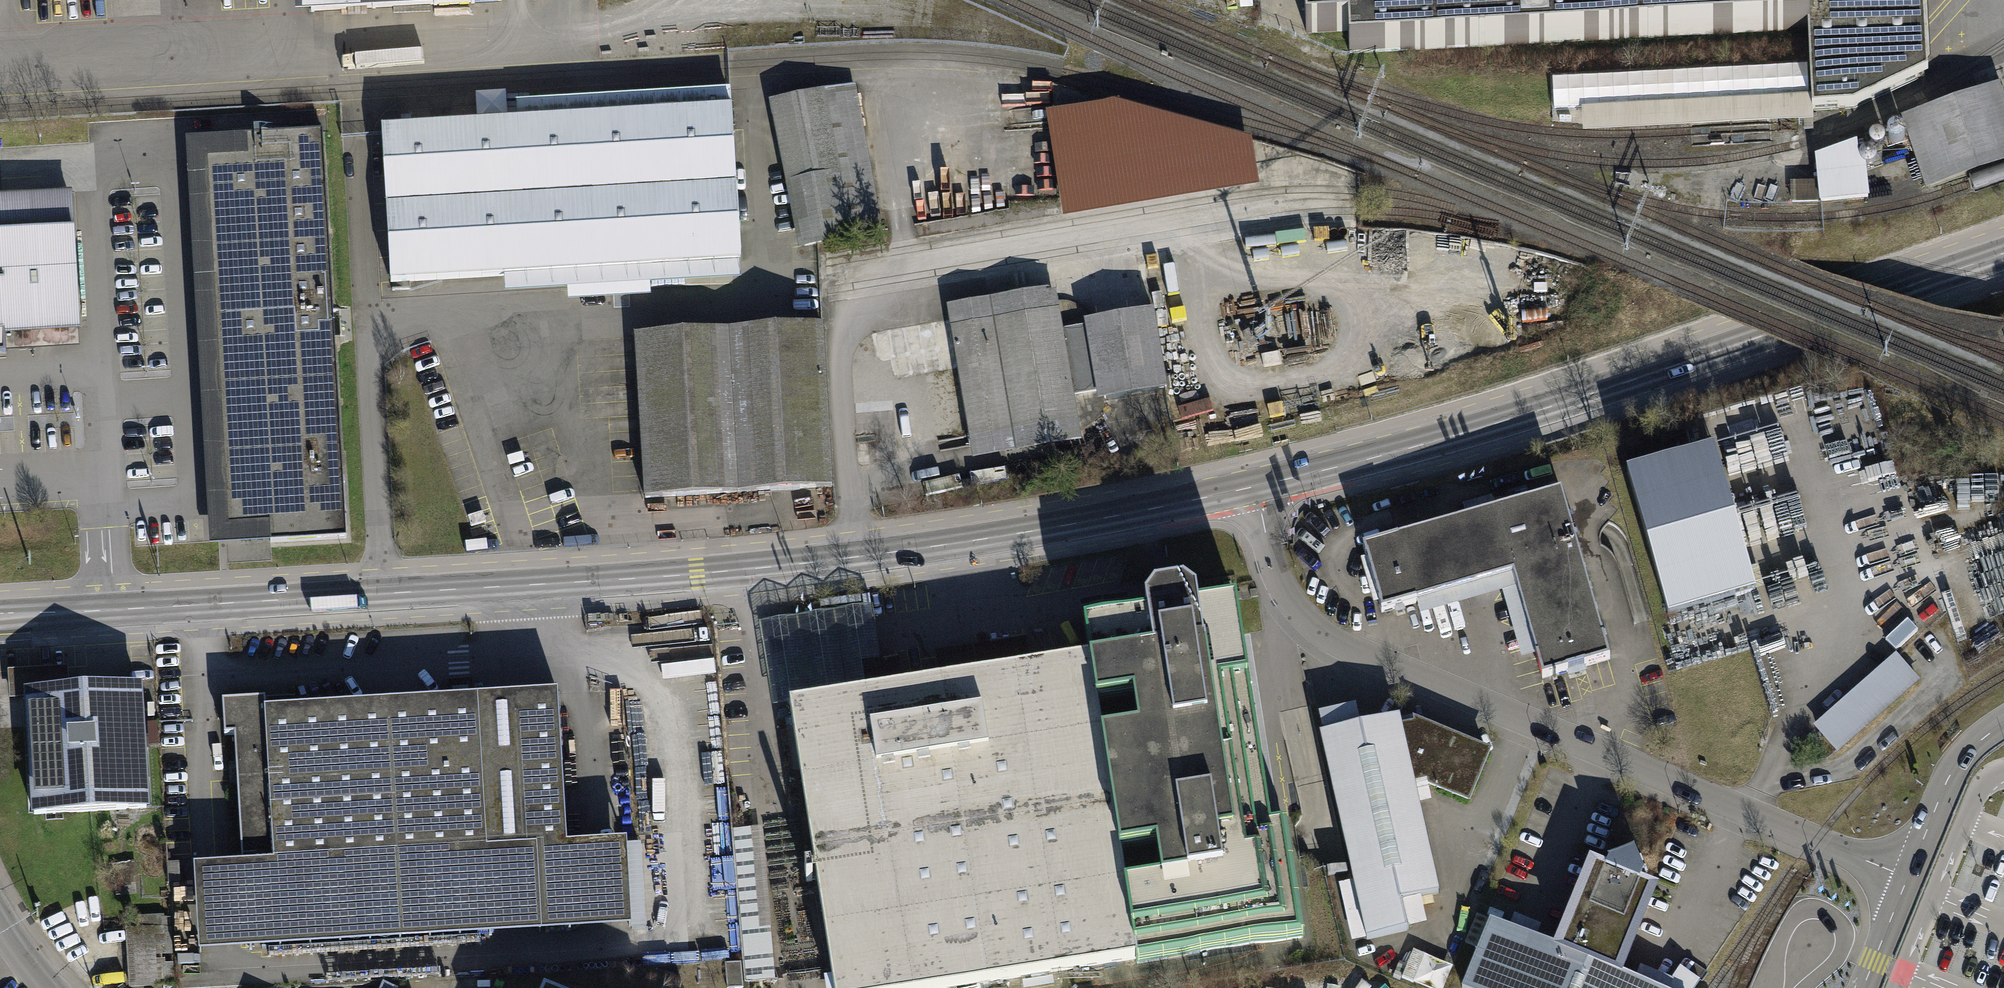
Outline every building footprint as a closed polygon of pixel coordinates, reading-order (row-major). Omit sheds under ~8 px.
[(1307,32),(1349,30),(1351,56),(1802,30),(1804,98),(1804,111),(1850,109),(1924,73),(1920,0),(1305,0),(1307,32)] [(852,87),(774,103),(802,244),(819,240),(881,228),(852,87)] [(1904,122),(1926,188),(2003,162),(2003,98),(2001,90),(1904,122)] [(517,126),(382,135),(392,290),(410,289),(504,283),(505,300),(566,296),(567,308),(651,302),(651,290),(741,284),(740,267),(744,267),(744,254),(754,253),(753,230),(742,231),(733,92),(516,106),(517,126)] [(1804,98),(1578,110),(1579,137),(1805,125),(1804,111),(1804,98)] [(1047,148),(1059,221),(1254,190),(1246,140),(1110,104),(1042,115),(1043,125),(1047,148)] [(326,130),(187,137),(208,543),(347,536),(326,130)] [(1815,159),(1819,204),(1869,199),(1864,154),(1858,155),(1857,143),(1815,159)] [(81,338),(73,198),(0,203),(0,343),(81,338)] [(942,308),(966,455),(1075,437),(1069,400),(1091,397),(1080,328),(1058,332),(1051,290),(942,308)] [(1151,313),(1079,325),(1080,328),(1091,397),(1092,404),(1164,392),(1151,313)] [(821,327),(629,337),(637,500),(830,490),(821,327)] [(1719,450),(1630,475),(1671,618),(1760,593),(1719,450)] [(1494,495),(1467,503),(1470,513),(1497,505),(1494,495)] [(1561,498),(1495,516),(1513,579),(1543,684),(1608,666),(1561,498)] [(1495,516),(1361,554),(1379,617),(1513,579),(1495,516)] [(1067,630),(1074,664),(1121,968),(1304,946),(1285,844),(1283,832),(1267,834),(1231,616),(1201,620),(1197,601),(1182,591),(1136,596),(1125,609),(1127,621),(1067,630)] [(1918,687),(1893,659),(1807,733),(1832,762),(1918,687)] [(779,710),(822,987),(990,987),(1121,968),(1074,664),(779,710)] [(69,666),(10,669),(13,713),(19,713),(25,820),(150,813),(143,680),(70,684),(69,666)] [(265,698),(223,700),(225,734),(235,733),(243,863),(195,866),(200,952),(632,926),(627,840),(568,844),(558,690),(265,707),(265,698)] [(1317,737),(1312,738),(1346,885),(1335,888),(1349,945),(1422,930),(1416,902),(1433,897),(1408,786),(1465,808),(1487,755),(1408,722),(1409,728),(1396,732),(1393,719),(1356,728),(1352,709),(1312,718),(1317,737)] [(747,982),(778,980),(768,826),(734,829),(738,884),(716,885),(714,860),(707,860),(711,921),(743,919),(747,982)] [(635,842),(639,924),(647,923),(644,842),(635,842)] [(1483,924),(1456,987),(1570,987),(1629,852),(1603,860),(1601,865),(1584,857),(1546,950),(1483,924)] [(1570,987),(1637,987),(1619,981),(1658,888),(1638,880),(1641,873),(1629,852),(1570,987)] [(137,865),(109,866),(111,899),(138,897),(137,865)] [(125,987),(173,987),(169,920),(121,923),(125,987)] [(1414,979),(1439,987),(1445,987),(1453,964),(1423,953),(1414,979)] [(1697,985),(1677,970),(1666,987),(1695,987),(1697,985)]
